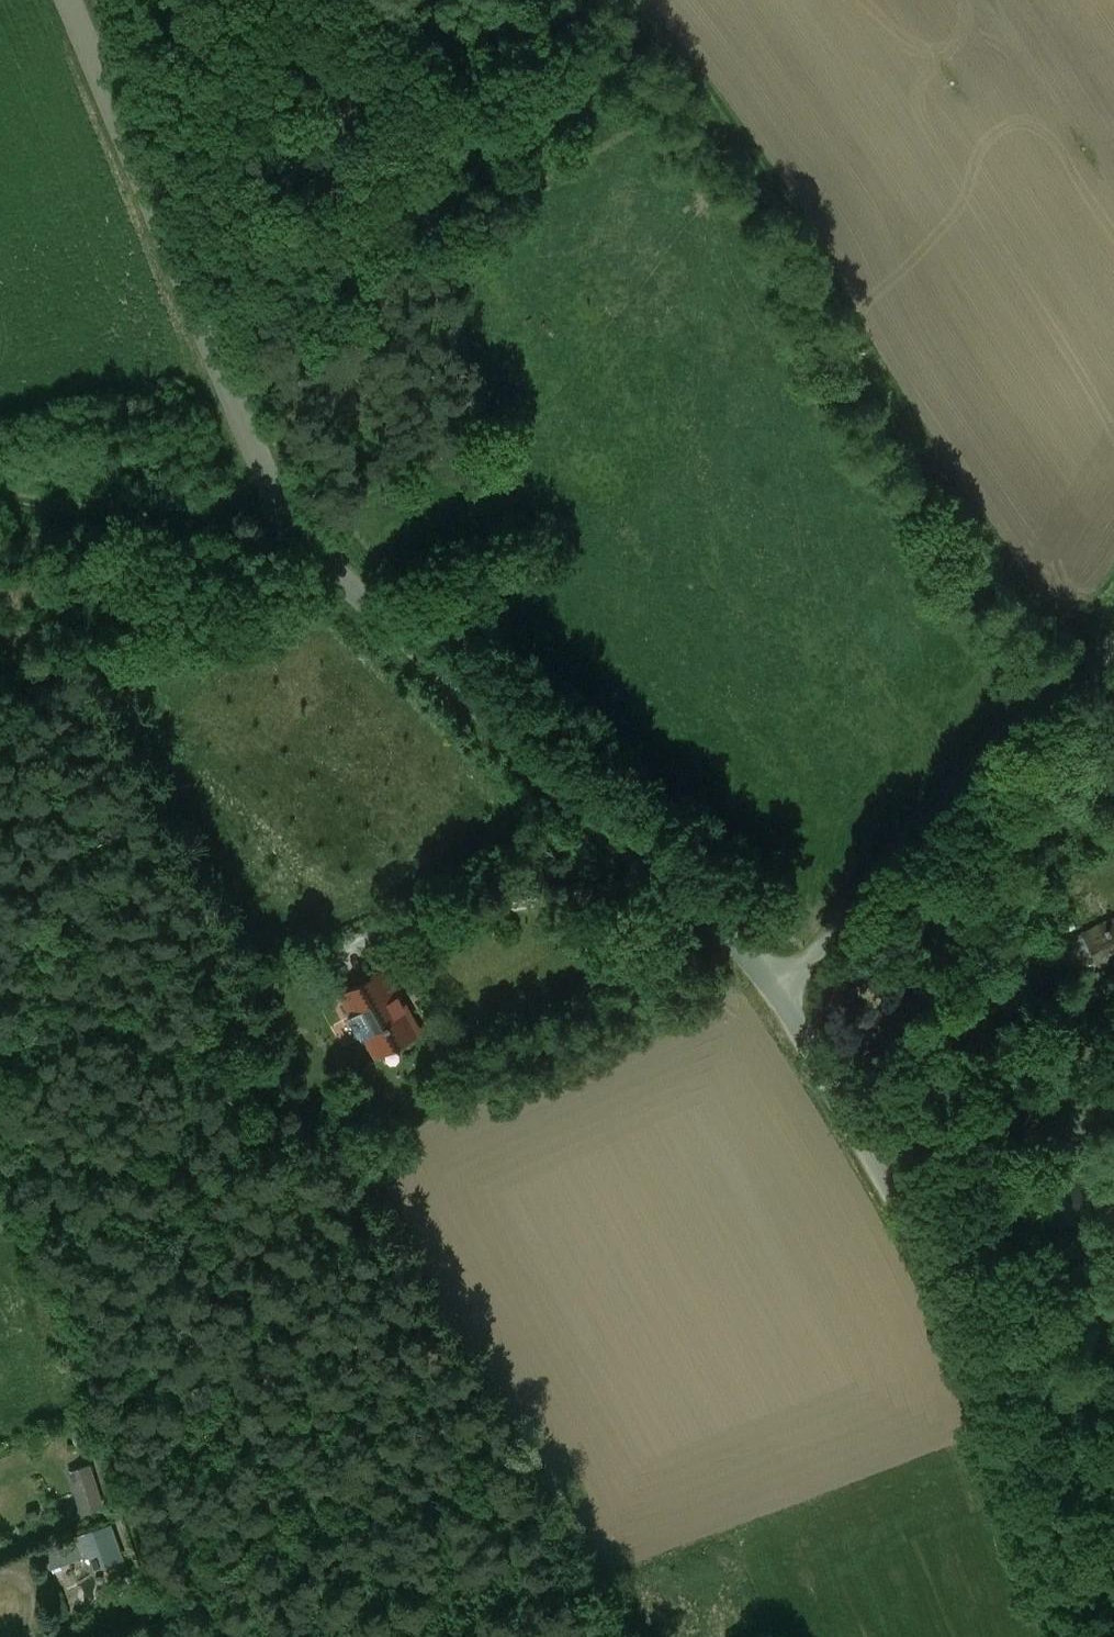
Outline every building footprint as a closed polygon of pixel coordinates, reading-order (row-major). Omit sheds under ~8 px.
[(1084,935),(1101,970),(1113,964),(1113,922),(1113,921),(1084,935)] [(385,970),(342,995),(376,1056),(420,1032),(385,970)] [(91,1464),(68,1471),(82,1515),(105,1508),(91,1464)] [(89,1555),(93,1566),(123,1556),(112,1524),(76,1536),(83,1557),(89,1555)]
